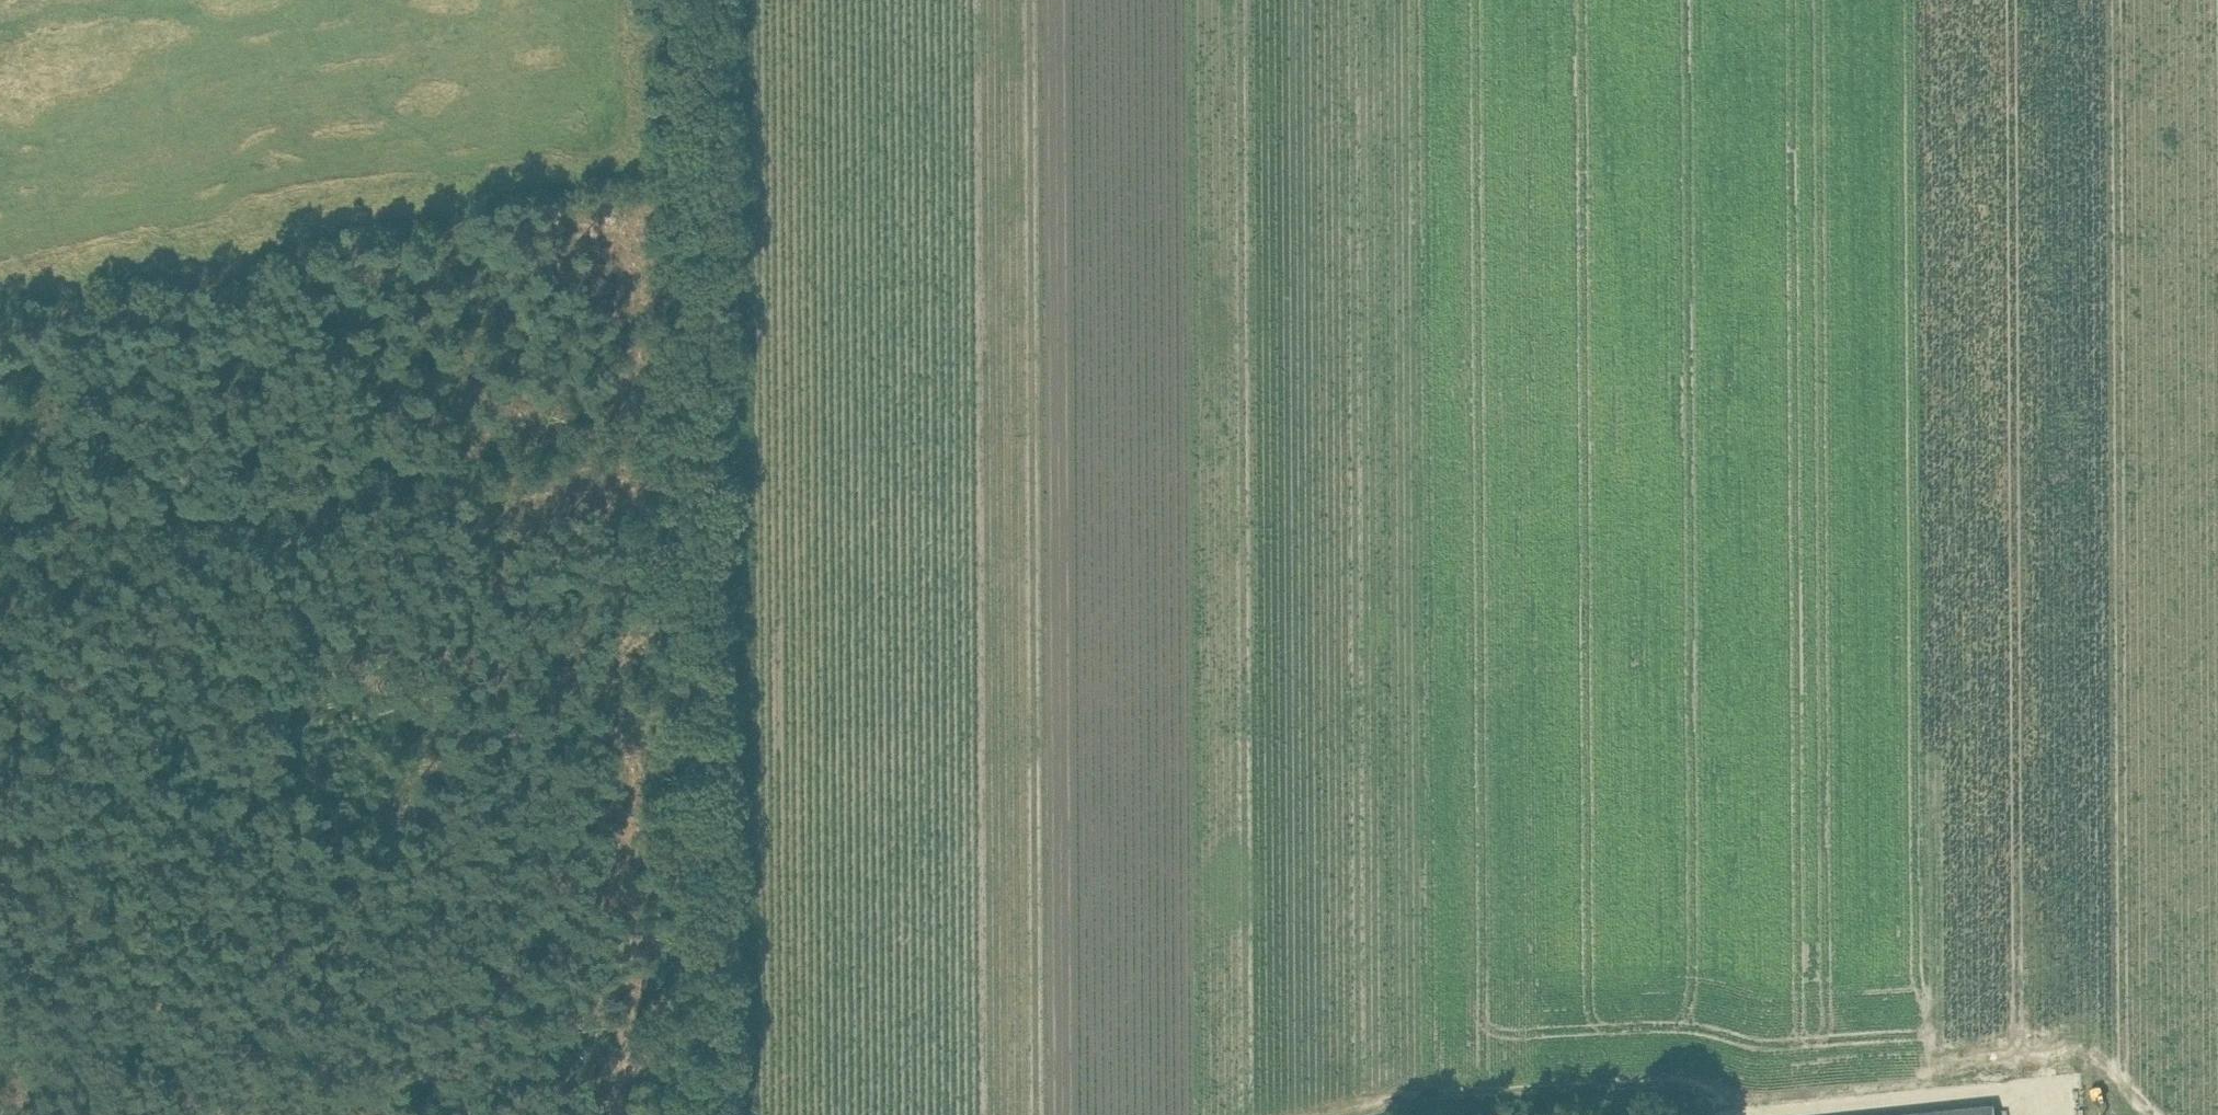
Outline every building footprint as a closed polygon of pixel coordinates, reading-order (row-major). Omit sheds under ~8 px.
[(1878,1114),(1993,1114),(1992,1106),(1878,1114)]
